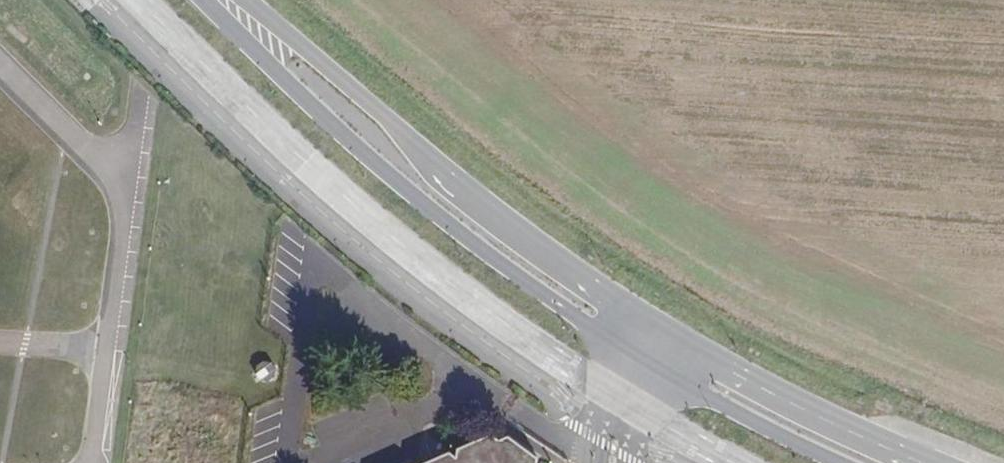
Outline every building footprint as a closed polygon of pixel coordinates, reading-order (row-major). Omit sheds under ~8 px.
[(257,363),(254,368),(253,374),(256,380),(261,383),(267,384),(272,382),(276,377),(276,371),(274,365),(269,362),(263,361),(257,363)] [(538,453),(510,432),(498,435),(489,430),(457,443),(454,453),(445,449),(416,462),(539,462),(538,453)]
